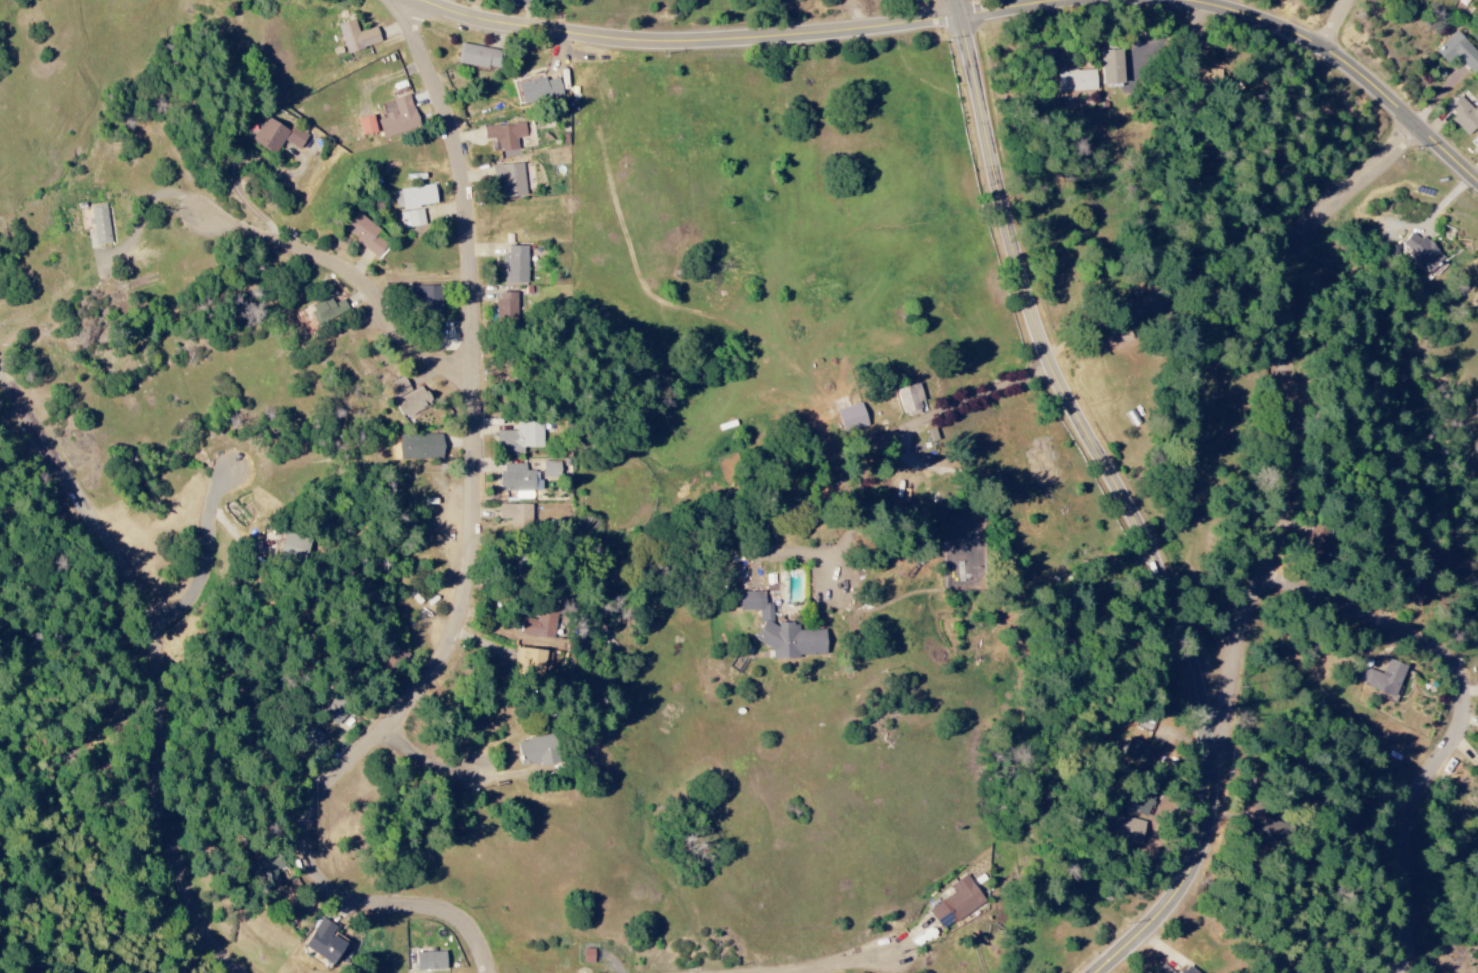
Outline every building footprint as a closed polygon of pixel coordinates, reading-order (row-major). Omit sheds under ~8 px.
[(345,54),(381,44),(376,28),(358,33),(354,21),(337,25),(345,54)] [(1456,31),(1435,52),(1447,65),(1456,57),(1473,75),(1477,70),(1477,54),(1456,31)] [(499,49),(459,45),(457,65),(497,69),(499,49)] [(1123,51),(1101,52),(1102,86),(1124,85),(1123,51)] [(1058,93),(1096,91),(1095,70),(1057,72),(1058,93)] [(518,84),(522,105),(562,96),(559,79),(545,81),(545,79),(518,84)] [(391,100),(394,112),(385,115),(386,119),(378,121),(381,138),(418,130),(410,95),(391,100)] [(1477,126),(1477,106),(1474,110),(1459,96),(1448,109),(1456,116),(1451,121),(1468,137),(1477,126)] [(377,133),(373,116),(358,119),(362,136),(377,133)] [(288,130),(263,117),(251,141),(276,153),(288,130)] [(485,140),(491,140),(492,153),(518,150),(516,138),(526,137),(525,123),(483,128),(485,140)] [(300,149),(306,135),(291,128),(285,142),(300,149)] [(500,181),(501,199),(525,198),(524,165),(492,165),(492,181),(500,181)] [(395,209),(437,205),(435,185),(393,190),(395,209)] [(90,225),(93,224),(94,245),(109,244),(107,205),(89,206),(90,225)] [(402,229),(425,225),(422,208),(399,213),(402,229)] [(375,236),(380,230),(355,212),(341,230),(377,256),(386,243),(375,236)] [(1401,243),(1427,276),(1443,263),(1417,230),(1401,243)] [(504,283),(527,282),(526,245),(507,246),(508,254),(503,254),(504,283)] [(441,286),(410,285),(410,312),(441,312),(441,286)] [(517,316),(517,292),(497,292),(497,317),(517,316)] [(432,405),(423,385),(411,391),(404,376),(389,383),(397,400),(395,401),(403,419),(432,405)] [(903,417),(926,410),(919,384),(896,390),(903,417)] [(844,433),(869,426),(862,403),(837,410),(844,433)] [(497,431),(497,452),(524,452),(523,448),(543,448),(543,419),(517,419),(517,431),(497,431)] [(442,434),(398,435),(399,460),(442,459),(442,434)] [(543,461),(542,478),(560,478),(560,461),(543,461)] [(525,464),(500,464),(501,491),(535,491),(534,471),(525,471),(525,464)] [(532,505),(499,504),(499,519),(510,519),(510,523),(531,524),(532,505)] [(1330,553),(1335,528),(1313,524),(1309,550),(1330,553)] [(279,555),(303,559),(306,537),(283,533),(279,555)] [(504,554),(505,570),(522,570),(522,553),(504,554)] [(826,656),(826,630),(796,631),(796,624),(772,624),(772,604),(764,604),(764,591),(739,592),(739,611),(758,610),(759,645),(772,645),(772,657),(826,656)] [(554,639),(558,614),(540,611),(538,620),(524,618),(522,634),(554,639)] [(407,653),(391,645),(380,667),(396,675),(407,653)] [(546,666),(546,649),(517,649),(517,657),(523,658),(523,666),(546,666)] [(1393,697),(1406,666),(1387,659),(1381,674),(1357,665),(1351,680),(1393,697)] [(337,726),(349,713),(333,698),(321,711),(337,726)] [(560,763),(557,736),(518,739),(520,766),(560,763)] [(1150,765),(1156,747),(1128,739),(1123,757),(1150,765)] [(1147,817),(1156,792),(1152,791),(1150,798),(1129,791),(1123,808),(1147,817)] [(1110,840),(1135,841),(1135,843),(1156,844),(1157,831),(1145,830),(1146,819),(1112,817),(1110,840)] [(1262,837),(1286,842),(1290,824),(1266,819),(1262,837)] [(929,910),(940,929),(984,904),(968,875),(950,885),(955,894),(929,910)] [(335,926),(320,917),(303,948),(333,965),(345,944),(330,935),(335,926)] [(445,952),(416,953),(416,970),(446,969),(445,952)]
